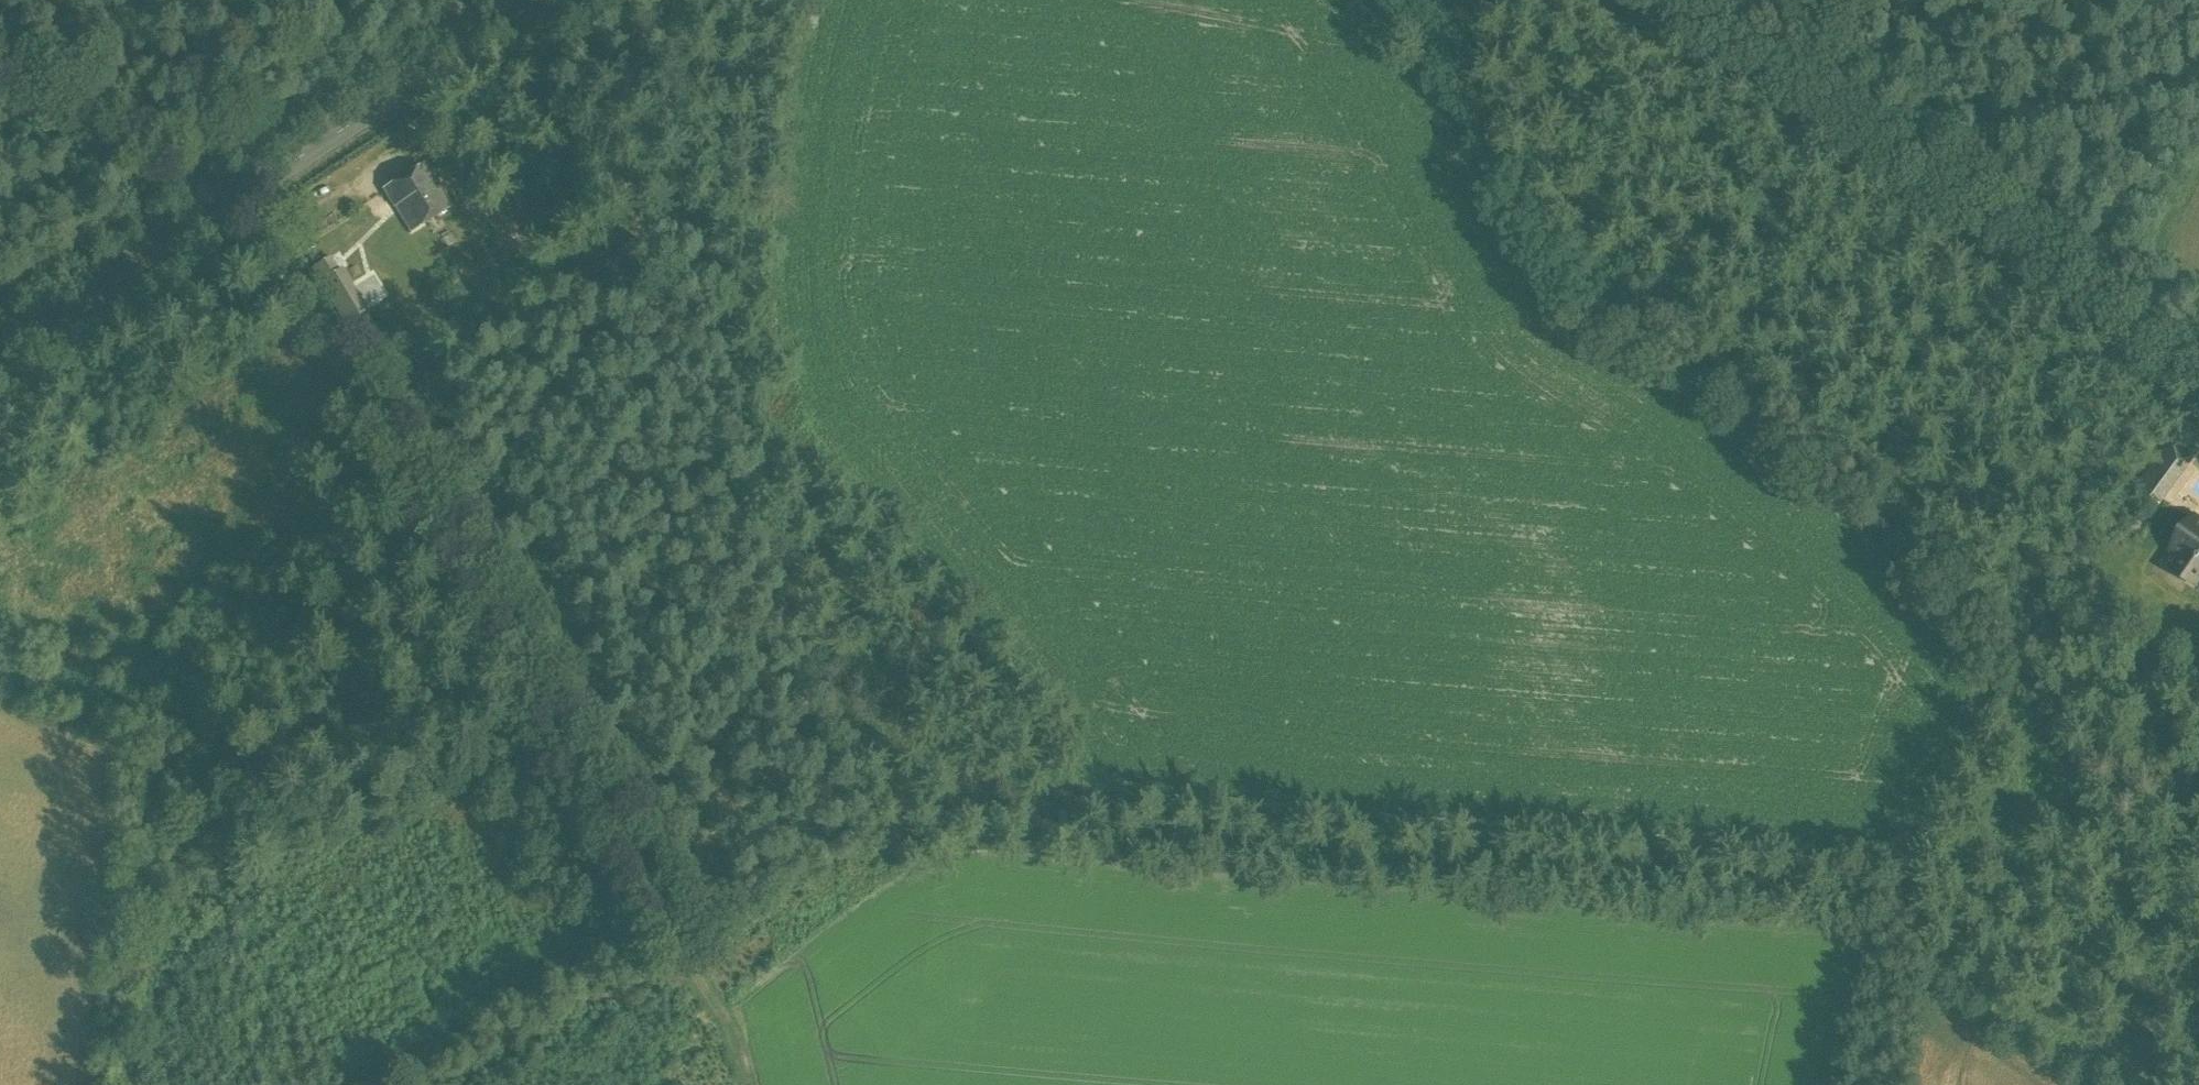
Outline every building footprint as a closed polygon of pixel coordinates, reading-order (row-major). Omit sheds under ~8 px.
[(410,231),(452,204),(426,163),(384,189),(410,231)] [(358,315),(379,302),(353,261),(350,263),(342,250),(325,260),(358,315)] [(2177,478),(2158,463),(2146,479),(2165,494),(2177,478)] [(2194,517),(2172,549),(2181,555),(2172,567),(2194,582),(2198,576),(2198,520),(2194,517)]
